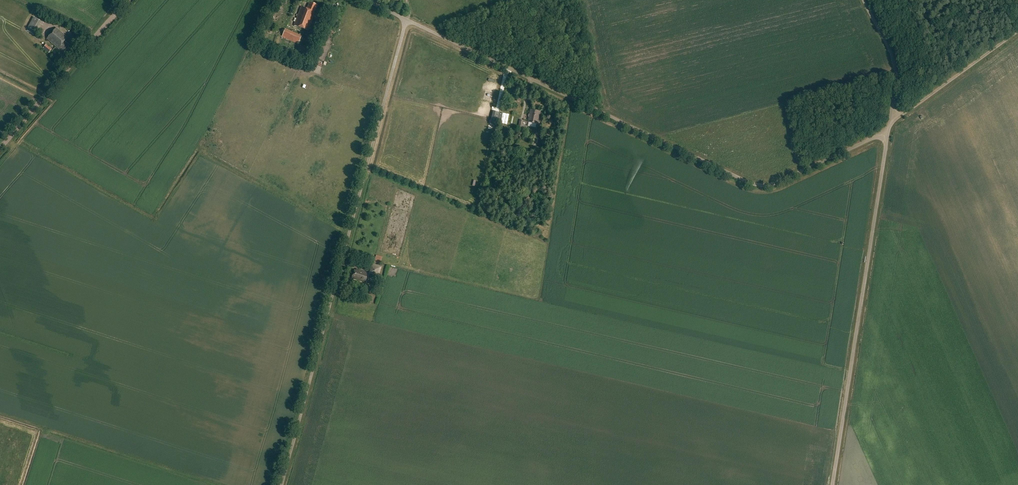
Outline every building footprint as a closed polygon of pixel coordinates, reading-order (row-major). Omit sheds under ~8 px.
[(309,2),(306,8),(300,6),(292,25),(307,31),(315,12),(314,12),(317,6),(309,2)] [(35,31),(40,21),(32,17),(27,27),(26,30),(33,34),(34,31),(35,31)] [(58,49),(59,49),(64,53),(70,46),(65,41),(68,38),(56,28),(47,39),(58,49)] [(282,36),(298,43),(302,35),(285,28),(282,36)] [(52,49),(46,45),(43,48),(49,53),(52,49)] [(493,109),(490,123),(497,124),(499,110),(493,109)] [(528,121),(538,123),(539,117),(538,117),(539,112),(530,110),(528,121)] [(531,197),(525,193),(522,198),(528,201),(531,197)] [(371,263),(368,272),(377,275),(380,266),(371,263)] [(354,270),(352,277),(365,282),(368,273),(356,269),(355,271),(354,270)]
